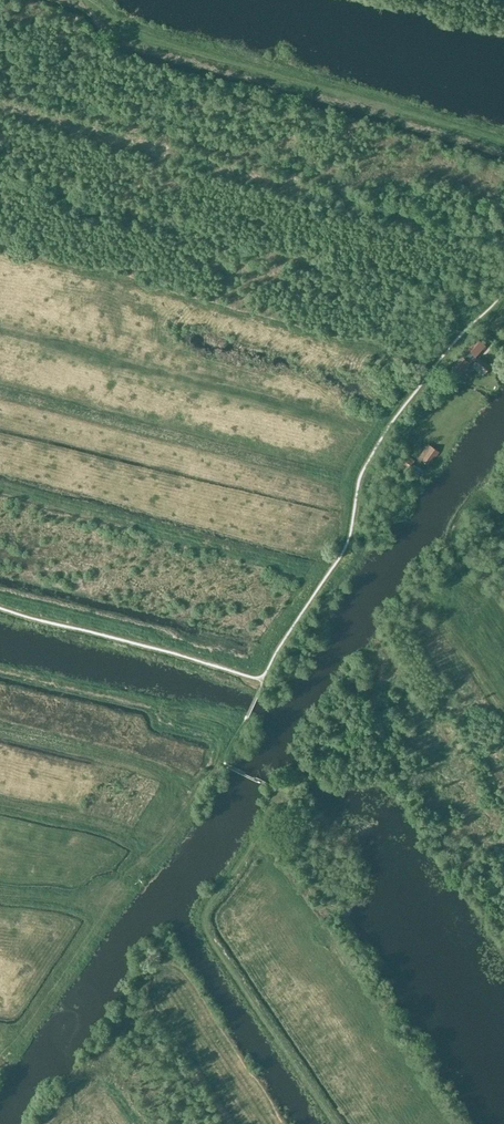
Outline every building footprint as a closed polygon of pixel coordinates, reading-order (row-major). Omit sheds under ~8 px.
[(462,356),(448,370),(457,378),(472,361),(474,363),(472,365),(483,376),(491,368),(480,357),(479,358),(477,357),(486,347),(478,339),(467,350),(468,351),(462,357),(462,356)] [(429,463),(436,452),(430,448),(423,458),(429,463)] [(405,458),(402,463),(409,468),(412,462),(405,458)]
